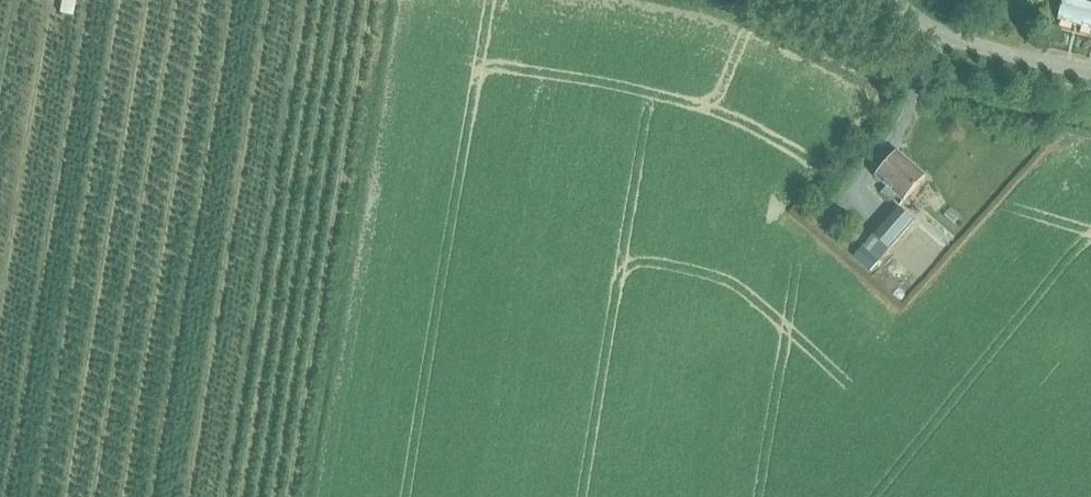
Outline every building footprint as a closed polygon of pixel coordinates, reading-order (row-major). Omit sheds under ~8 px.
[(82,0),(67,0),(66,14),(81,15),(82,0)] [(1073,0),(1062,0),(1056,21),(1090,30),(1090,0),(1078,0),(1077,1),(1073,0)] [(897,151),(874,177),(886,187),(880,193),(889,201),(894,195),(903,202),(925,177),(897,151)] [(897,208),(854,256),(870,271),(914,223),(897,208)]
